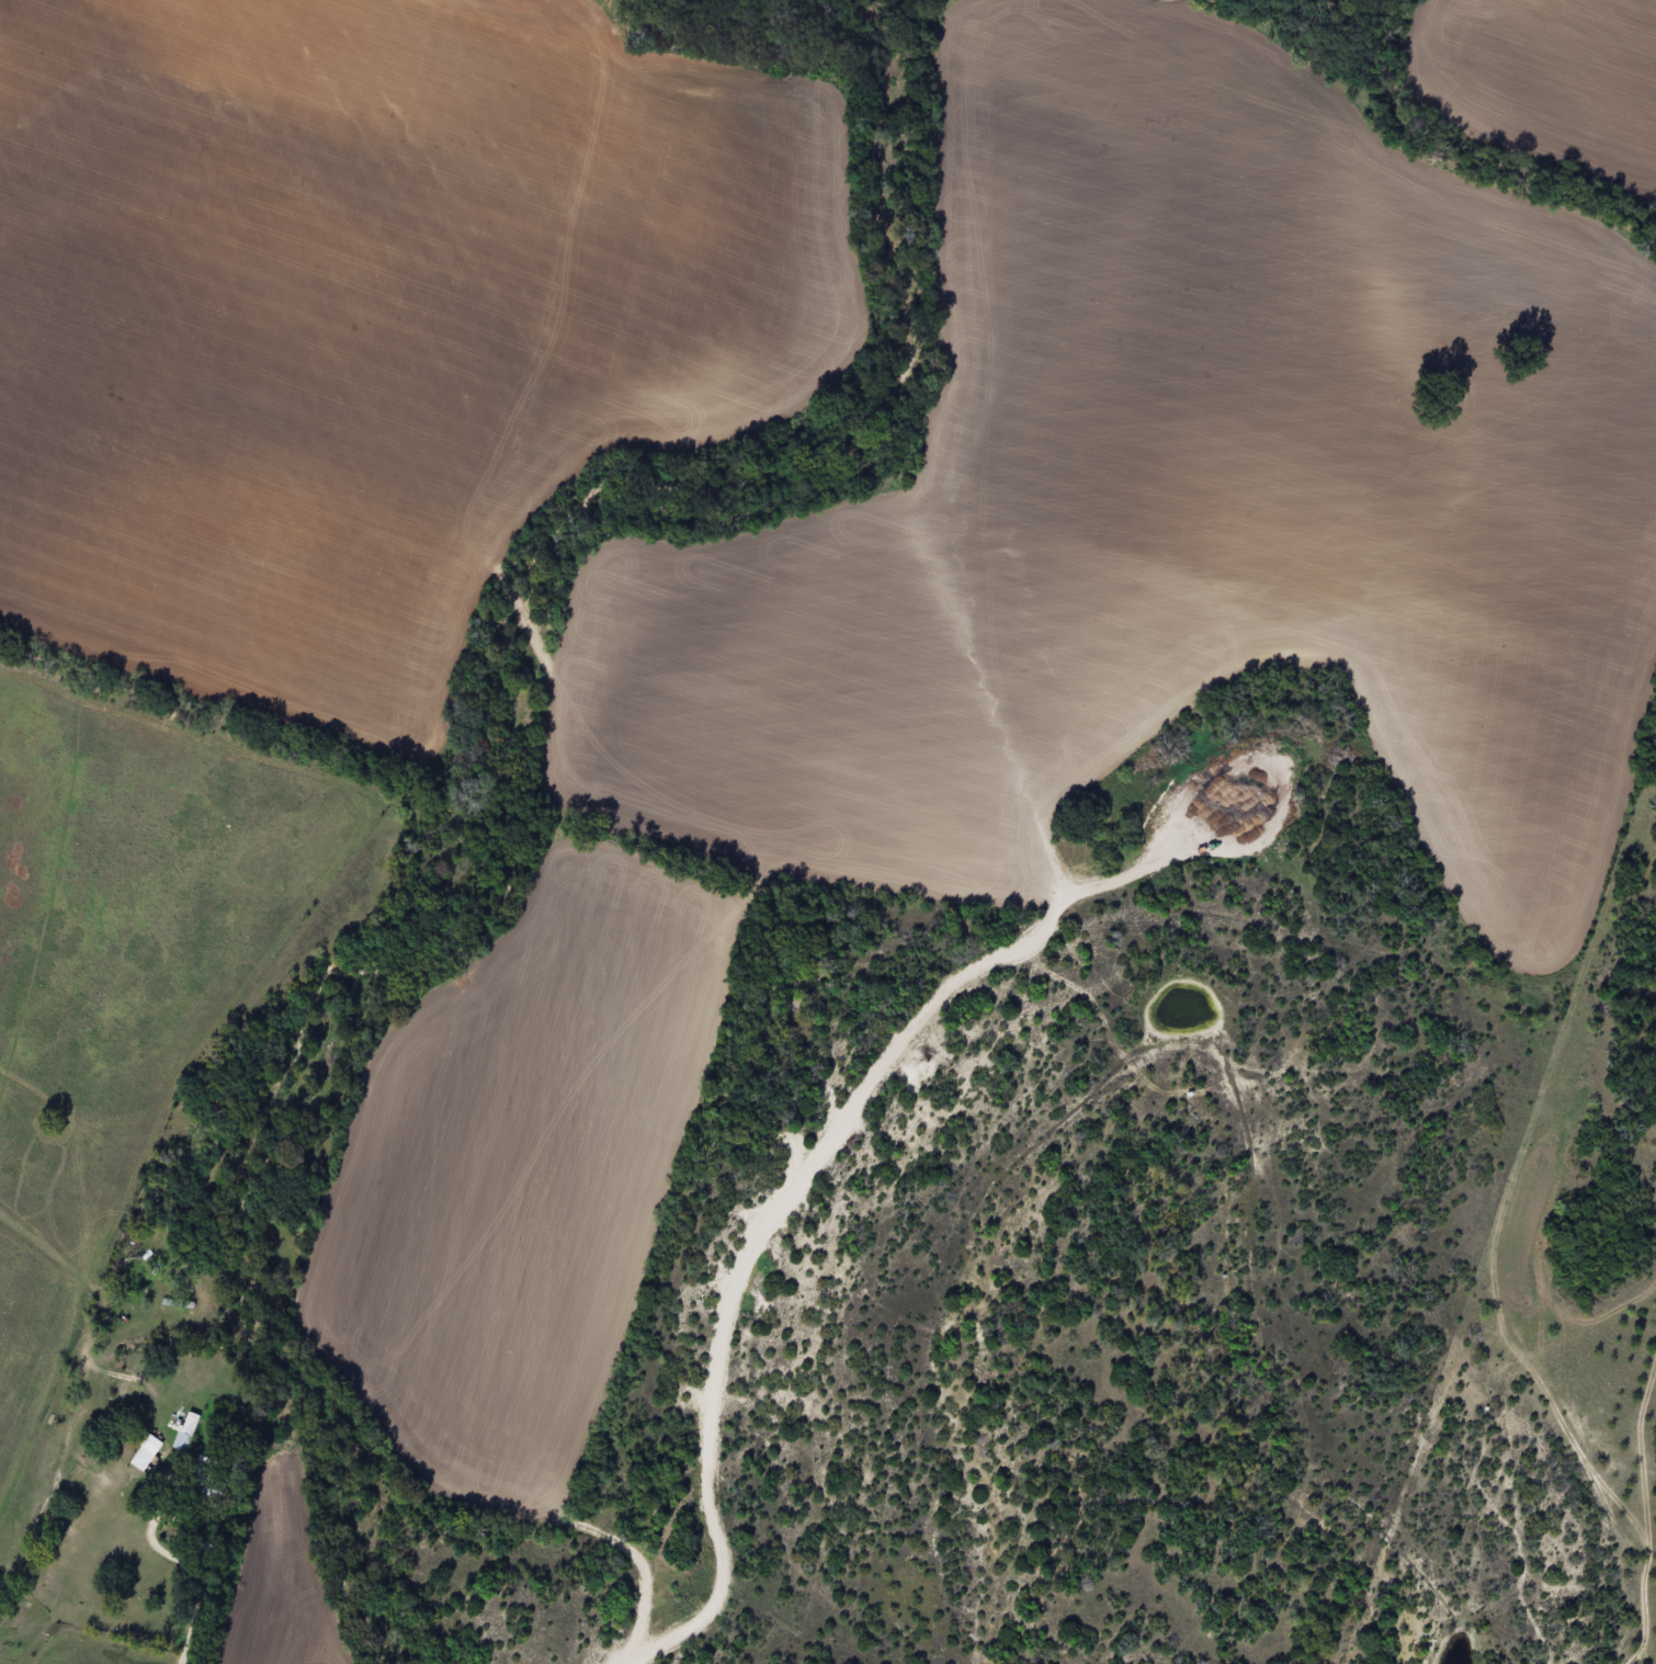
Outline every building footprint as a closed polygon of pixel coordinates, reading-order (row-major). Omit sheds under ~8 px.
[(202,1416),(181,1408),(172,1430),(177,1432),(171,1447),(187,1454),(202,1416)] [(130,1464),(143,1473),(155,1456),(142,1447),(130,1464)] [(221,1497),(233,1468),(200,1455),(188,1483),(221,1497)]
